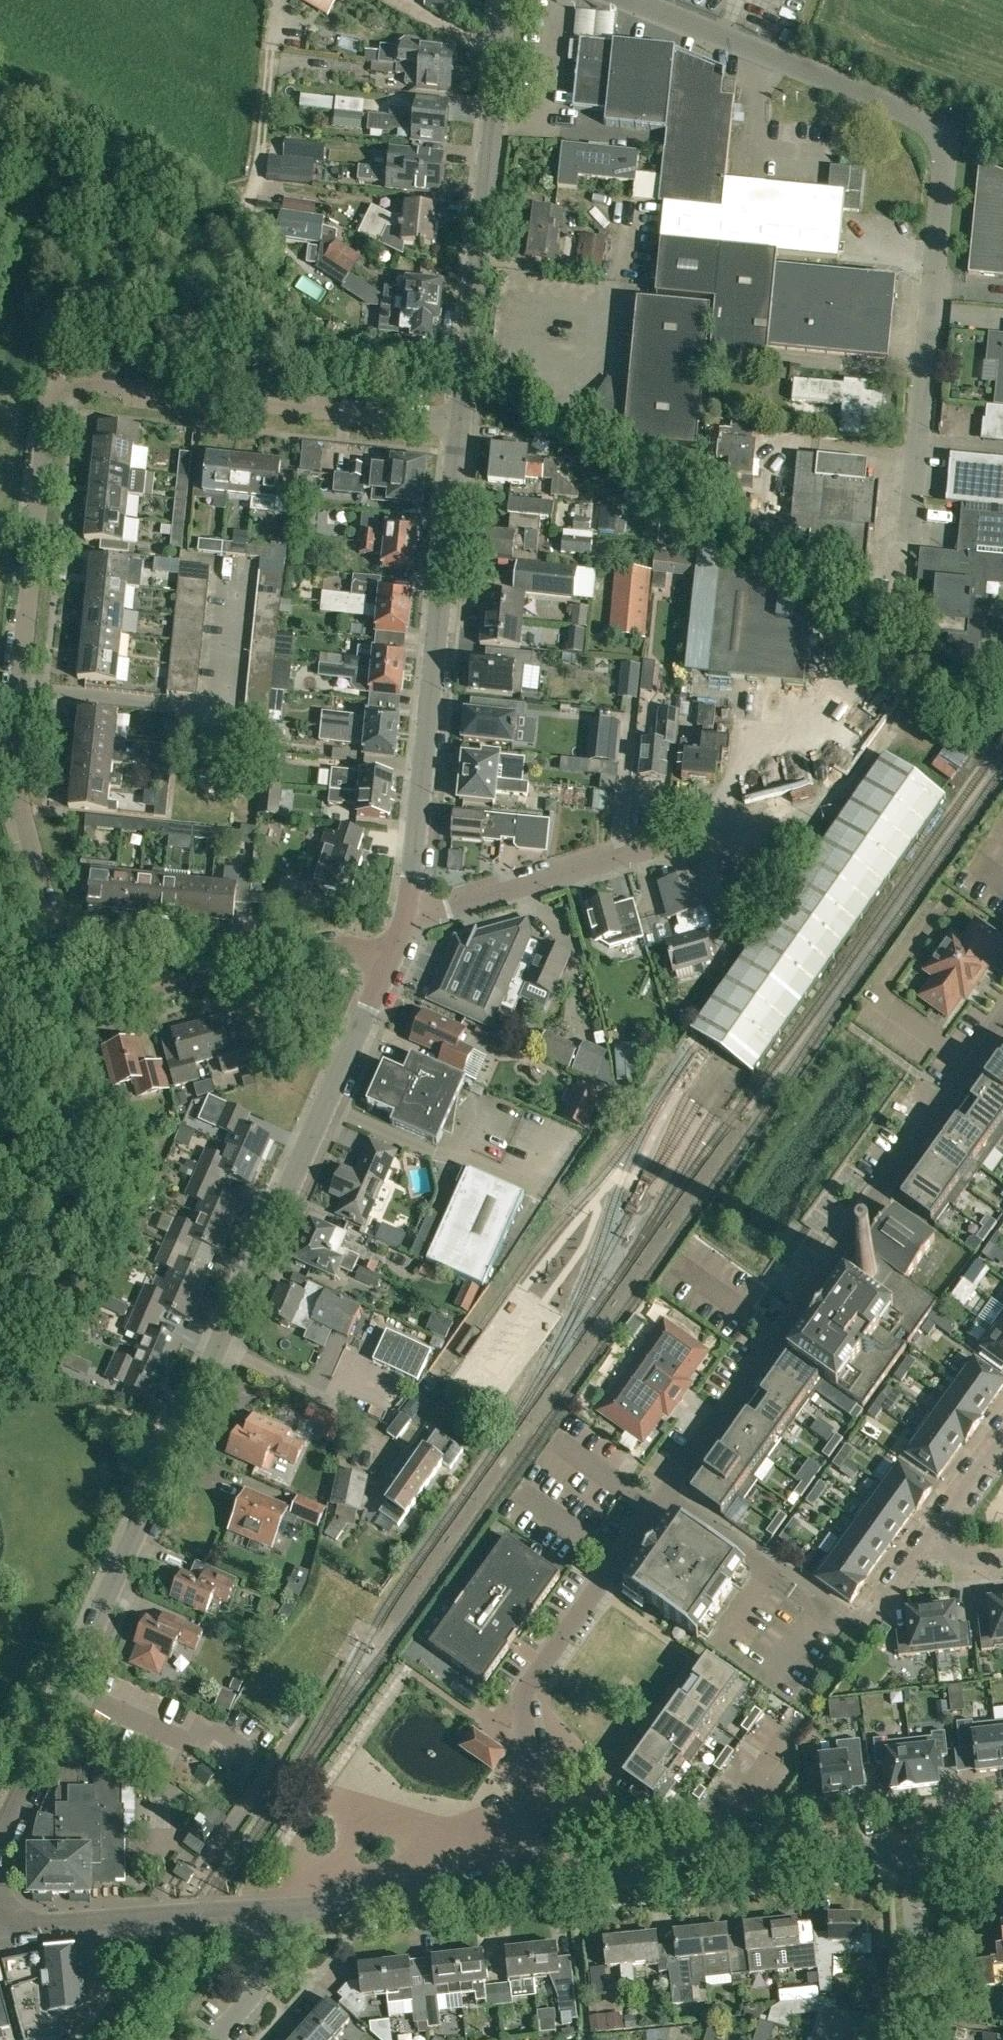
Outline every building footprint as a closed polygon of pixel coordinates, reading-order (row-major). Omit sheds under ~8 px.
[(327,14),(335,0),(304,0),(327,14)] [(427,8),(448,10),(449,0),(425,0),(424,8),(427,8)] [(570,43),(568,60),(577,61),(572,108),(607,112),(606,124),(665,130),(660,176),(658,201),(657,203),(663,204),(720,210),(723,180),(732,100),(720,98),(723,73),(674,52),(674,51),(579,41),(579,44),(570,43)] [(419,55),(409,54),(409,49),(382,46),(381,53),(368,51),(367,62),(372,62),(372,63),(451,71),(451,65),(453,62),(454,56),(452,54),(453,51),(420,47),(419,55)] [(450,77),(451,71),(372,63),(371,71),(405,75),(404,84),(416,85),(416,87),(449,90),(449,88),(451,85),(451,79),(450,77)] [(734,82),(723,80),(721,97),(733,98),(734,82)] [(333,97),(301,95),(300,107),(332,109),(333,97)] [(335,98),(334,111),(362,114),(363,101),(335,98)] [(390,109),(389,117),(445,123),(445,117),(447,115),(448,110),(446,107),(447,103),(414,100),(413,112),(390,109)] [(445,123),(389,117),(369,115),(368,131),(390,133),(390,130),(411,132),(410,140),(443,143),(443,140),(445,137),(445,132),(444,129),(445,123)] [(283,159),(307,161),(309,144),(285,141),(283,159)] [(650,200),(658,201),(660,176),(636,174),(638,153),(561,145),(557,186),(577,188),(578,176),(635,182),(633,200),(650,200)] [(439,175),(441,157),(390,151),(388,170),(439,175)] [(304,185),(307,161),(283,159),(269,157),(267,181),(304,185)] [(978,162),(967,273),(1002,277),(1002,172),(978,162)] [(439,175),(388,170),(365,167),(359,167),(357,180),(386,184),(386,189),(437,194),(439,175)] [(663,204),(660,243),(718,248),(719,248),(775,253),(837,259),(837,253),(838,243),(842,209),(857,211),(861,170),(830,167),(827,191),(745,183),(725,181),(722,210),(720,210),(663,204)] [(283,211),(303,214),(305,202),(285,199),(283,211)] [(357,234),(379,244),(403,255),(405,243),(432,246),(436,209),(405,206),(404,217),(391,216),(390,217),(371,207),(357,234)] [(565,212),(553,210),(535,208),(529,257),(559,261),(561,246),(556,246),(559,224),(564,224),(565,212)] [(321,242),(322,239),(323,226),(325,218),(303,214),(283,211),(281,211),(278,236),(321,242)] [(321,242),(319,255),(333,265),(340,254),(341,252),(335,248),(336,240),(338,231),(324,226),(322,239),(321,242)] [(606,238),(580,235),(576,263),(603,266),(606,238)] [(718,248),(660,243),(655,296),(713,301),(718,248)] [(308,263),(316,264),(318,247),(309,246),(308,263)] [(886,359),(892,303),(894,279),(773,268),(775,253),(719,248),(708,363),(765,369),(767,348),(886,359)] [(349,275),(333,265),(318,254),(315,267),(343,285),(349,275)] [(383,287),(382,297),(441,304),(442,292),(440,291),(440,285),(426,283),(426,278),(418,278),(418,282),(406,281),(405,289),(383,287)] [(419,340),(418,344),(434,346),(436,332),(432,332),(433,322),(437,323),(438,316),(440,316),(441,304),(382,297),(379,330),(401,332),(411,334),(410,339),(419,340)] [(709,308),(636,301),(622,442),(696,449),(709,308)] [(990,336),(988,364),(1002,366),(1002,338),(990,336)] [(622,416),(625,388),(608,377),(584,417),(611,434),(622,416)] [(838,435),(860,437),(862,408),(882,410),(884,394),(864,392),(865,382),(843,380),(842,384),(793,379),(791,401),(841,406),(838,435)] [(986,407),(984,438),(1002,440),(1002,408),(986,407)] [(762,435),(763,421),(739,419),(738,430),(720,428),(717,460),(729,461),(728,476),(737,476),(736,486),(752,487),(753,478),(758,479),(760,462),(755,461),(756,444),(740,442),(741,433),(762,435)] [(91,467),(130,471),(132,448),(135,449),(137,428),(98,423),(96,443),(93,443),(91,467)] [(491,447),(490,464),(556,470),(557,460),(527,458),(528,450),(515,449),(516,441),(504,440),(503,448),(491,447)] [(179,453),(177,476),(188,477),(190,454),(179,453)] [(193,493),(227,497),(231,458),(207,455),(206,459),(196,458),(193,493)] [(827,558),(826,569),(865,573),(870,526),(875,527),(880,483),(864,481),(866,462),(797,455),(788,546),(808,547),(807,556),(827,558)] [(961,505),(1002,509),(1002,460),(950,455),(945,504),(961,505)] [(256,460),(231,458),(227,497),(252,499),(256,460)] [(279,463),(256,460),(252,499),(275,502),(279,463)] [(390,470),(373,469),(349,466),(348,477),(372,480),(422,485),(424,464),(391,460),(390,470)] [(556,470),(490,464),(488,482),(524,485),(525,477),(552,480),(551,495),(578,497),(578,494),(556,473),(556,470)] [(91,467),(88,492),(127,496),(130,471),(91,467)] [(299,471),(297,491),(309,492),(311,472),(299,471)] [(174,500),(185,502),(188,477),(177,476),(174,500)] [(420,506),(422,485),(372,480),(348,477),(347,488),(388,492),(387,503),(420,506)] [(88,492),(86,515),(125,520),(127,496),(88,492)] [(636,492),(633,502),(640,504),(643,495),(636,492)] [(554,504),(509,499),(507,515),(508,516),(508,515),(512,515),(511,532),(497,530),(497,535),(483,533),(480,558),(511,561),(513,547),(537,550),(539,534),(540,518),(553,520),(554,504)] [(174,500),(172,524),(183,526),(185,502),(174,500)] [(955,565),(1002,569),(1002,509),(961,505),(955,565)] [(592,507),(575,506),(572,529),(590,531),(591,526),(590,526),(592,507)] [(294,507),(292,533),(309,535),(312,509),(294,507)] [(83,540),(103,542),(102,552),(121,554),(125,520),(86,515),(83,540)] [(645,518),(643,536),(656,538),(658,519),(645,518)] [(667,575),(693,577),(696,540),(660,518),(658,545),(655,545),(653,573),(654,573),(652,589),(665,590),(667,575)] [(598,530),(615,533),(617,521),(599,519),(598,530)] [(180,550),(183,526),(172,524),(169,549),(180,550)] [(359,532),(358,542),(413,549),(414,542),(417,539),(417,533),(415,529),(415,527),(385,524),(384,535),(359,532)] [(591,555),(592,540),(563,537),(562,552),(591,555)] [(198,540),(197,547),(197,552),(221,554),(222,543),(198,540)] [(699,540),(685,673),(803,685),(811,614),(699,540)] [(412,556),(413,549),(358,542),(357,554),(382,556),(381,567),(411,570),(411,568),(414,566),(415,560),(412,556)] [(247,545),(222,543),(221,554),(246,557),(247,545)] [(247,545),(246,557),(269,559),(270,548),(247,545)] [(86,583),(126,587),(128,563),(89,559),(86,583)] [(514,592),(574,598),(592,599),(595,571),(517,563),(514,592)] [(980,637),(984,585),(1002,587),(1002,569),(955,565),(943,563),(940,594),(936,595),(933,633),(947,634),(946,644),(966,656),(978,656),(980,637)] [(179,564),(177,579),(207,582),(209,567),(179,564)] [(646,639),(653,570),(616,567),(609,635),(646,639)] [(283,575),(259,572),(258,585),(282,587),(283,575)] [(350,585),(349,595),(321,593),(320,603),(348,606),(409,612),(410,600),(408,598),(409,591),(378,588),(374,578),(356,576),(350,585)] [(206,595),(207,582),(177,579),(176,592),(206,595)] [(86,583),(84,607),(123,612),(126,587),(86,583)] [(280,600),(282,587),(258,585),(256,597),(280,600)] [(876,600),(877,590),(862,588),(861,598),(876,600)] [(176,592),(174,608),(204,611),(206,595),(176,592)] [(485,593),(482,618),(522,622),(525,597),(485,593)] [(280,600),(256,597),(255,609),(279,612),(280,600)] [(281,599),(280,612),(292,613),(293,600),(281,599)] [(408,623),(409,612),(348,606),(320,603),(319,611),(377,617),(375,639),(398,642),(399,631),(404,632),(405,625),(408,623)] [(573,606),(571,625),(586,627),(589,608),(573,606)] [(121,635),(123,612),(84,607),(81,631),(121,635)] [(174,608),(173,620),(203,623),(204,611),(174,608)] [(278,623),(279,612),(255,609),(254,621),(278,623)] [(519,649),(522,622),(482,618),(479,644),(519,649)] [(171,636),(201,639),(203,623),(173,620),(171,636)] [(277,636),(278,623),(254,621),(253,633),(277,636)] [(569,627),(567,652),(584,654),(586,629),(569,627)] [(81,631),(79,656),(118,660),(121,635),(81,631)] [(253,633),(251,646),(275,648),(276,639),(277,636),(253,633)] [(171,636),(170,648),(200,651),(201,639),(171,636)] [(320,654),(319,664),(403,673),(404,662),(402,660),(402,652),(397,652),(398,642),(375,639),(374,648),(359,646),(357,658),(320,654)] [(274,660),(274,659),(275,648),(251,646),(250,658),(274,660)] [(170,648),(169,664),(198,667),(200,651),(170,648)] [(533,654),(503,651),(502,663),(473,660),(471,688),(522,693),(524,667),(532,668),(533,654)] [(116,683),(118,660),(79,656),(76,679),(116,683)] [(274,660),(250,658),(249,670),(273,672),(274,660)] [(274,660),(273,672),(272,684),(271,690),(285,692),(289,692),(292,662),(274,660)] [(169,664),(167,676),(197,679),(198,667),(169,664)] [(390,703),(391,693),(399,694),(399,687),(402,685),(403,673),(319,664),(318,674),(355,678),(354,685),(358,691),(369,692),(368,701),(390,703)] [(640,666),(626,665),(624,694),(638,695),(640,666)] [(272,684),(273,672),(249,670),(248,682),(272,684)] [(166,692),(195,695),(197,679),(167,676),(166,692)] [(271,690),(272,684),(248,682),(246,693),(270,696),(271,690)] [(269,707),(268,719),(282,721),(285,692),(271,690),(270,696),(269,707)] [(246,693),(245,705),(269,707),(270,696),(246,693)] [(319,727),(363,731),(394,735),(395,728),(398,726),(398,718),(396,716),(396,714),(389,713),(390,703),(368,701),(366,701),(364,720),(352,719),(352,716),(321,713),(319,727)] [(515,729),(512,729),(513,718),(517,719),(519,705),(487,702),(485,714),(464,712),(461,740),(511,745),(512,734),(514,734),(515,729)] [(681,703),(680,715),(688,716),(689,704),(681,703)] [(268,719),(269,707),(245,705),(244,717),(268,719)] [(703,726),(700,751),(701,750),(698,781),(714,783),(715,772),(721,773),(723,754),(729,754),(730,740),(708,737),(709,727),(713,728),(715,707),(698,706),(697,725),(703,726)] [(74,736),(114,740),(116,714),(77,710),(74,736)] [(640,775),(664,778),(667,744),(674,745),(678,712),(660,710),(657,741),(644,740),(640,775)] [(267,732),(268,719),(244,717),(243,729),(267,732)] [(160,745),(172,746),(174,723),(163,721),(160,745)] [(588,761),(617,764),(621,723),(592,721),(588,761)] [(270,724),(269,736),(284,738),(285,725),(270,724)] [(394,742),(394,735),(363,731),(319,727),(318,742),(349,745),(349,742),(362,743),(361,752),(393,755),(393,753),(395,751),(396,744),(394,742)] [(74,736),(72,759),(111,763),(114,740),(74,736)] [(681,780),(698,781),(701,750),(700,751),(689,749),(690,740),(680,739),(677,769),(682,769),(681,780)] [(160,745),(158,768),(170,769),(172,746),(160,745)] [(333,749),(332,759),(350,761),(351,751),(333,749)] [(461,778),(460,779),(495,783),(496,780),(497,768),(521,771),(522,758),(483,754),(482,758),(463,756),(462,766),(458,768),(457,775),(461,778)] [(690,1030),(689,1029),(688,1030),(701,1039),(714,1049),(728,1059),(736,1065),(742,1069),(751,1075),(751,1074),(750,1073),(945,799),(925,785),(885,757),(764,927),(690,1030)] [(72,759),(70,784),(109,787),(120,789),(121,777),(110,775),(111,763),(72,759)] [(588,761),(587,761),(586,772),(601,773),(600,789),(615,791),(617,764),(588,761)] [(158,768),(155,792),(167,794),(170,769),(158,768)] [(330,772),(328,791),(388,797),(389,791),(391,788),(392,781),(390,780),(391,775),(359,772),(359,775),(330,772)] [(495,783),(460,779),(460,786),(456,788),(455,795),(458,797),(458,800),(493,804),(494,792),(527,796),(529,783),(496,780),(495,783)] [(109,787),(70,784),(67,807),(115,812),(116,804),(107,803),(109,787)] [(263,785),(261,808),(278,810),(281,786),(263,785)] [(387,804),(388,797),(328,791),(327,804),(342,806),(342,802),(356,804),(355,814),(387,818),(387,815),(388,813),(389,806),(387,804)] [(165,818),(167,794),(155,792),(153,816),(165,818)] [(546,800),(545,811),(556,813),(558,802),(546,800)] [(515,840),(517,817),(453,811),(451,839),(480,842),(481,829),(501,831),(500,839),(515,840)] [(96,829),(120,831),(121,819),(97,816),(96,829)] [(145,822),(121,819),(120,831),(143,834),(145,822)] [(143,834),(167,836),(169,824),(145,822),(143,834)] [(167,836),(192,839),(193,827),(169,824),(167,836)] [(253,846),(255,827),(240,826),(239,832),(216,830),(215,842),(253,846)] [(192,839),(215,842),(216,830),(193,827),(192,839)] [(266,904),(278,905),(326,910),(331,894),(348,899),(361,859),(354,857),(361,835),(341,828),(338,838),(324,834),(308,884),(281,881),(279,898),(259,897),(258,903),(266,904)] [(80,859),(75,901),(87,903),(87,910),(111,913),(115,874),(117,863),(80,859)] [(696,874),(711,931),(745,922),(749,915),(735,863),(696,874)] [(159,918),(163,879),(163,871),(152,870),(151,878),(139,877),(135,915),(159,918)] [(163,871),(163,879),(159,918),(183,920),(187,881),(188,874),(163,871)] [(139,877),(115,874),(111,913),(135,915),(139,877)] [(679,936),(679,939),(664,943),(672,971),(710,961),(702,933),(711,931),(696,874),(656,885),(666,920),(677,917),(679,927),(676,928),(676,929),(675,931),(676,935),(679,936)] [(224,885),(211,884),(207,923),(231,926),(237,876),(225,875),(224,885)] [(187,881),(183,920),(207,923),(211,884),(187,881)] [(610,897),(584,904),(595,943),(598,942),(609,947),(643,938),(633,901),(612,907),(610,897)] [(496,1005),(502,1008),(524,957),(520,955),(528,936),(522,918),(521,918),(521,920),(476,933),(475,933),(468,947),(455,941),(429,998),(487,1024),(496,1005)] [(977,921),(968,932),(973,936),(967,944),(952,933),(925,972),(933,978),(919,997),(948,1018),(963,997),(966,1000),(992,963),(989,960),(1002,940),(1002,939),(977,921)] [(524,957),(502,1008),(512,1012),(525,983),(551,995),(568,956),(542,944),(534,962),(524,957)] [(462,1077),(463,1075),(477,1081),(488,1056),(474,1050),(474,1049),(459,1042),(465,1029),(423,1011),(422,1014),(420,1014),(419,1014),(418,1015),(417,1016),(416,1017),(416,1018),(415,1020),(415,1021),(415,1023),(415,1025),(416,1026),(417,1027),(411,1039),(444,1053),(438,1066),(462,1077)] [(220,1018),(196,1024),(206,1061),(218,1058),(222,1073),(245,1067),(239,1043),(227,1046),(220,1018)] [(206,1061),(196,1024),(171,1030),(179,1058),(167,1061),(173,1086),(197,1079),(193,1064),(206,1061)] [(579,1046),(546,1031),(536,1053),(569,1068),(579,1046)] [(137,1095),(165,1088),(159,1063),(144,1067),(136,1040),(103,1048),(113,1085),(133,1080),(137,1095)] [(615,1044),(617,1079),(636,1078),(634,1043),(615,1044)] [(437,1144),(443,1131),(453,1136),(457,1098),(466,1078),(411,1054),(403,1072),(384,1064),(367,1102),(394,1114),(390,1124),(437,1144)] [(984,1081),(1002,1094),(1002,1065),(998,1062),(984,1081)] [(242,1078),(245,1088),(255,1085),(253,1075),(242,1078)] [(984,1081),(971,1101),(1002,1124),(1002,1123),(1002,1122),(1002,1121),(1002,1094),(984,1081)] [(601,1096),(576,1084),(562,1115),(587,1127),(601,1096)] [(186,1090),(174,1093),(177,1104),(188,1101),(186,1090)] [(229,1133),(224,1145),(260,1160),(270,1137),(243,1126),(248,1115),(224,1105),(210,1098),(206,1108),(220,1114),(214,1127),(229,1133)] [(957,1120),(995,1148),(1002,1137),(1002,1124),(971,1101),(957,1120)] [(957,1120),(943,1140),(978,1165),(991,1146),(995,1149),(995,1148),(957,1120)] [(182,1126),(177,1138),(188,1142),(193,1131),(182,1126)] [(362,1224),(395,1152),(369,1140),(354,1173),(342,1168),(330,1193),(343,1199),(336,1213),(362,1224)] [(943,1140),(929,1159),(960,1182),(967,1187),(981,1167),(978,1165),(943,1140)] [(199,1164),(195,1173),(218,1183),(223,1172),(249,1184),(260,1160),(224,1145),(218,1157),(204,1151),(199,1164)] [(929,1159),(915,1179),(950,1204),(953,1206),(967,1187),(960,1182),(929,1159)] [(466,1170),(427,1261),(483,1286),(523,1194),(466,1170)] [(218,1183),(195,1173),(185,1195),(199,1201),(194,1213),(229,1229),(239,1206),(213,1194),(218,1183)] [(950,1204),(915,1179),(901,1198),(901,1199),(935,1224),(950,1204)] [(789,1355),(824,1380),(863,1408),(906,1348),(897,1341),(903,1332),(911,1339),(908,1344),(909,1344),(938,1303),(906,1280),(935,1239),(893,1210),(893,1211),(892,1210),(890,1214),(866,1248),(866,1247),(864,1251),(846,1276),(844,1279),(835,1292),(834,1292),(833,1294),(824,1307),(823,1307),(822,1310),(814,1322),(813,1321),(811,1324),(812,1324),(803,1337),(802,1337),(800,1339),(801,1340),(792,1352),(791,1352),(789,1355)] [(430,1212),(411,1255),(423,1260),(442,1217),(430,1212)] [(168,1234),(164,1241),(188,1251),(192,1240),(219,1252),(229,1229),(194,1213),(189,1225),(174,1219),(168,1234)] [(983,1228),(990,1233),(997,1223),(987,1215),(980,1225),(983,1228)] [(140,1220),(136,1229),(143,1232),(147,1224),(140,1220)] [(310,1222),(301,1241),(354,1265),(358,1257),(339,1249),(344,1238),(321,1227),(322,1224),(314,1220),(313,1223),(310,1222)] [(990,1233),(983,1228),(976,1237),(983,1242),(990,1233)] [(136,1229),(132,1238),(139,1241),(143,1232),(136,1229)] [(998,1248),(1002,1240),(1002,1236),(997,1232),(990,1242),(998,1248)] [(169,1269),(164,1281),(199,1297),(209,1274),(183,1263),(188,1251),(164,1241),(155,1263),(169,1269)] [(338,1268),(350,1274),(354,1265),(301,1241),(293,1260),(296,1262),(295,1264),(303,1268),(304,1265),(333,1279),(338,1268)] [(998,1248),(990,1242),(983,1252),(991,1257),(998,1248)] [(357,1277),(366,1281),(370,1273),(361,1268),(357,1277)] [(971,1270),(964,1279),(971,1285),(978,1275),(971,1270)] [(971,1285),(964,1279),(957,1289),(964,1294),(971,1285)] [(135,1309),(158,1320),(163,1308),(189,1320),(199,1297),(164,1281),(159,1293),(145,1287),(135,1309)] [(358,1307),(306,1284),(300,1296),(279,1287),(259,1333),(282,1343),(289,1326),(290,1326),(290,1325),(305,1331),(309,1321),(345,1337),(358,1307)] [(140,1338),(134,1350),(169,1365),(179,1342),(153,1330),(158,1320),(135,1309),(125,1332),(140,1338)] [(1002,1336),(1002,1312),(992,1328),(1002,1336)] [(433,1314),(426,1329),(432,1331),(447,1338),(453,1323),(453,1322),(433,1314)] [(634,1338),(646,1322),(635,1314),(624,1330),(634,1338)] [(947,1318),(940,1328),(950,1335),(955,1329),(954,1324),(947,1318)] [(927,1334),(934,1324),(928,1319),(921,1329),(927,1334)] [(664,1322),(600,1411),(643,1442),(665,1412),(669,1415),(690,1386),(686,1382),(706,1353),(707,1353),(707,1352),(664,1322)] [(1002,1365),(1002,1336),(992,1328),(978,1347),(1002,1365)] [(417,1381),(431,1351),(386,1331),(372,1361),(417,1381)] [(441,1350),(444,1343),(434,1339),(431,1345),(441,1350)] [(169,1365),(134,1350),(129,1362),(115,1355),(105,1378),(152,1398),(156,1387),(159,1388),(169,1365)] [(775,1375),(810,1400),(824,1380),(789,1355),(775,1375)] [(908,1357),(901,1366),(909,1372),(916,1362),(908,1357)] [(93,1364),(79,1358),(74,1370),(87,1376),(93,1364)] [(1002,1386),(1002,1382),(970,1358),(956,1378),(991,1403),(1002,1386)] [(902,1382),(909,1372),(901,1366),(894,1376),(902,1382)] [(775,1375),(761,1395),(795,1420),(810,1400),(775,1375)] [(991,1403),(956,1378),(943,1396),(978,1421),(979,1420),(991,1403)] [(422,1386),(411,1401),(417,1406),(424,1405),(432,1394),(431,1393),(422,1386)] [(875,1404),(883,1409),(890,1399),(882,1394),(875,1404)] [(795,1420),(761,1395),(747,1414),(782,1439),(795,1420)] [(965,1440),(964,1441),(966,1442),(981,1422),(979,1420),(978,1421),(943,1396),(930,1415),(965,1440)] [(863,1408),(856,1403),(848,1414),(855,1419),(863,1408)] [(876,1419),(883,1409),(875,1404),(868,1414),(876,1419)] [(327,1429),(333,1416),(312,1406),(305,1419),(327,1429)] [(747,1414),(733,1434),(768,1459),(782,1439),(747,1414)] [(252,1415),(244,1433),(237,1429),(226,1453),(260,1468),(267,1452),(293,1464),(301,1446),(285,1438),(288,1432),(252,1415)] [(965,1440),(930,1415),(916,1433),(952,1458),(964,1441),(965,1440)] [(409,1471),(398,1463),(390,1475),(401,1482),(379,1514),(397,1527),(427,1484),(441,1464),(449,1470),(462,1451),(436,1433),(409,1471)] [(903,1453),(938,1478),(952,1458),(916,1433),(903,1453)] [(719,1453),(758,1481),(758,1480),(754,1478),(768,1459),(733,1434),(719,1453)] [(836,1434),(829,1444),(836,1448),(843,1439),(836,1434)] [(829,1458),(836,1448),(829,1444),(822,1454),(829,1458)] [(846,1444),(839,1454),(847,1459),(854,1449),(846,1444)] [(637,1445),(631,1453),(636,1456),(642,1448),(637,1445)] [(705,1473),(744,1501),(758,1481),(719,1453),(705,1473)] [(847,1459),(839,1454),(832,1464),(840,1469),(847,1459)] [(840,1471),(852,1479),(859,1470),(848,1461),(840,1471)] [(932,1490),(930,1489),(894,1464),(881,1483),(916,1508),(915,1509),(917,1511),(932,1490)] [(334,1501),(358,1504),(364,1505),(368,1472),(340,1469),(334,1501)] [(691,1493),(725,1518),(739,1498),(743,1501),(744,1501),(705,1473),(691,1492),(692,1492),(691,1493)] [(808,1473),(801,1483),(808,1488),(815,1478),(808,1473)] [(813,1491),(820,1496),(827,1487),(820,1481),(813,1491)] [(801,1497),(808,1488),(801,1483),(794,1493),(801,1497)] [(902,1527),(915,1509),(916,1508),(881,1483),(867,1502),(902,1527)] [(820,1496),(813,1491),(806,1501),(813,1506),(820,1496)] [(291,1511),(286,1509),(244,1492),(229,1530),(270,1547),(274,1537),(281,1521),(295,1526),(297,1520),(305,1523),(302,1529),(314,1534),(324,1511),(322,1510),(295,1499),(291,1511)] [(854,1521),(889,1546),(902,1527),(867,1502),(854,1521)] [(781,1512),(773,1522),(780,1527),(787,1517),(781,1512)] [(793,1518),(786,1528),(794,1534),(801,1524),(793,1518)] [(722,1603),(733,1588),(744,1572),(744,1573),(746,1571),(744,1570),(734,1563),(735,1563),(733,1561),(732,1562),(723,1555),(723,1554),(721,1553),(720,1553),(711,1546),(709,1545),(699,1538),(697,1536),(697,1537),(687,1530),(687,1529),(685,1528),(675,1521),(673,1519),(672,1521),(672,1522),(655,1547),(653,1546),(644,1560),(645,1561),(627,1586),(626,1586),(625,1588),(627,1589),(637,1596),(639,1598),(639,1597),(649,1604),(649,1605),(651,1606),(653,1607),(656,1604),(664,1609),(662,1612),(662,1611),(661,1613),(663,1614),(673,1621),(672,1621),(675,1623),(675,1622),(685,1629),(684,1630),(686,1631),(687,1631),(696,1638),(698,1639),(699,1637),(698,1636),(699,1636),(720,1606),(721,1606),(722,1604),(722,1603)] [(876,1564),(889,1546),(854,1521),(841,1539),(876,1564)] [(773,1536),(780,1527),(773,1522),(766,1532),(773,1536)] [(786,1528),(779,1538),(787,1543),(794,1534),(786,1528)] [(507,1538),(430,1646),(483,1684),(560,1576),(507,1538)] [(863,1583),(863,1582),(876,1564),(841,1539),(828,1558),(863,1583)] [(865,1583),(863,1582),(863,1583),(828,1558),(814,1577),(851,1603),(865,1583)] [(225,1602),(234,1583),(211,1573),(206,1583),(181,1572),(170,1596),(204,1612),(211,1596),(225,1602)] [(989,1601),(992,1625),(979,1626),(982,1651),(995,1650),(995,1648),(1002,1647),(1002,1599),(989,1601)] [(930,1609),(935,1652),(972,1648),(969,1624),(957,1625),(954,1606),(930,1609)] [(899,1657),(935,1652),(930,1609),(907,1611),(909,1630),(896,1632),(899,1657)] [(145,1616),(144,1619),(134,1642),(138,1644),(130,1662),(157,1673),(165,1655),(169,1657),(176,1641),(193,1649),(202,1630),(175,1618),(171,1627),(145,1616)] [(202,1620),(200,1626),(211,1631),(213,1625),(202,1620)] [(233,1637),(230,1643),(241,1649),(244,1642),(233,1637)] [(693,1679),(732,1706),(746,1686),(708,1659),(707,1660),(707,1659),(693,1679)] [(234,1679),(230,1689),(239,1693),(243,1683),(234,1679)] [(718,1726),(732,1706),(693,1679),(679,1698),(718,1726)] [(222,1690),(216,1705),(231,1711),(237,1696),(222,1690)] [(679,1698),(665,1718),(696,1740),(704,1745),(718,1726),(679,1698)] [(859,1698),(829,1701),(830,1720),(861,1718),(859,1698)] [(748,1718),(755,1722),(762,1713),(755,1708),(748,1718)] [(696,1740),(665,1718),(652,1737),(683,1759),(686,1762),(690,1765),(704,1745),(696,1740)] [(741,1727),(748,1732),(755,1722),(748,1718),(741,1727)] [(1000,1770),(995,1722),(973,1725),(972,1721),(957,1723),(960,1750),(974,1749),(977,1773),(1000,1770)] [(462,1748),(493,1770),(501,1758),(503,1758),(505,1754),(505,1750),(498,1746),(496,1746),(474,1731),(462,1748)] [(932,1737),(910,1740),(915,1788),(939,1785),(937,1771),(942,1770),(940,1756),(947,1756),(945,1732),(931,1733),(932,1737)] [(652,1737),(638,1757),(669,1779),(672,1781),(686,1762),(683,1759),(652,1737)] [(891,1790),(915,1788),(910,1740),(887,1742),(887,1738),(874,1740),(876,1764),(883,1763),(885,1776),(890,1776),(891,1790)] [(823,1797),(852,1794),(849,1769),(863,1768),(860,1740),(837,1743),(838,1755),(819,1757),(823,1797)] [(720,1757),(727,1761),(734,1752),(727,1747),(720,1757)] [(654,1799),(669,1779),(638,1757),(623,1777),(654,1799)] [(713,1766),(720,1771),(727,1761),(720,1757),(713,1766)] [(31,1850),(31,1877),(31,1894),(53,1894),(70,1894),(91,1894),(90,1875),(116,1875),(116,1880),(126,1880),(125,1806),(123,1806),(123,1778),(96,1778),(96,1768),(84,1768),(84,1777),(79,1777),(79,1788),(59,1788),(57,1794),(55,1818),(39,1814),(31,1850)] [(693,1795),(699,1800),(706,1790),(700,1786),(693,1795)] [(183,1843),(200,1855),(227,1818),(226,1817),(209,1805),(183,1843)] [(693,1810),(689,1816),(698,1823),(703,1817),(693,1810)] [(175,1874),(186,1881),(188,1882),(194,1874),(181,1866),(175,1874)] [(861,1954),(869,1954),(869,1935),(858,1935),(858,1917),(827,1916),(826,1942),(858,1942),(858,1950),(861,1950),(861,1954)] [(803,1971),(802,1961),(800,1945),(796,1946),(793,1919),(767,1921),(772,1971),(791,1969),(791,1972),(803,1971)] [(772,1971),(767,1921),(742,1924),(745,1953),(745,1958),(735,1959),(737,1974),(737,1975),(772,1971)] [(735,1959),(727,1959),(723,1926),(696,1929),(701,1973),(728,1970),(729,1975),(737,1974),(735,1959)] [(663,1945),(665,1968),(667,1983),(669,2004),(694,2001),(692,1986),(703,1985),(701,1973),(696,1929),(671,1932),(672,1944),(663,1945)] [(627,1936),(630,1965),(656,1962),(653,1933),(627,1936)] [(632,1986),(630,1965),(627,1936),(601,1939),(604,1968),(617,1967),(619,1988),(632,1986)] [(800,1945),(802,1961),(803,1971),(815,1970),(814,1959),(813,1944),(800,1945)] [(996,1945),(998,1959),(974,1962),(977,1989),(1002,1986),(1002,1944),(996,1945)] [(532,1977),(558,1974),(556,1987),(555,1987),(559,2025),(569,2024),(569,2020),(574,2020),(569,1974),(565,1960),(556,1961),(554,1945),(529,1949),(532,1977)] [(41,1950),(42,1954),(3,1962),(24,2039),(62,2039),(65,2036),(63,2018),(77,2017),(86,2006),(80,1946),(41,1950)] [(532,1977),(529,1949),(504,1952),(507,1981),(532,1977)] [(485,2007),(499,2005),(496,1985),(484,1986),(480,1954),(455,1957),(460,1994),(473,1993),(474,2001),(485,2000),(485,2007)] [(440,2026),(439,2021),(436,1997),(460,1994),(455,1957),(430,1960),(434,1992),(422,1993),(427,2031),(428,2031),(428,2028),(440,2026)] [(418,2032),(427,2031),(422,1993),(410,1995),(409,1991),(410,1991),(407,1961),(381,1964),(385,1994),(386,2005),(411,2002),(412,2014),(415,2014),(416,2023),(417,2023),(418,2032)] [(363,2004),(363,1997),(385,1994),(381,1964),(356,1967),(358,1982),(348,1984),(338,1994),(349,2006),(346,2009),(356,2018),(361,2013),(358,2011),(363,2004)] [(602,1994),(599,1968),(588,1969),(591,1995),(602,1994)] [(665,1968),(657,1969),(656,1969),(658,1984),(667,1983),(665,1968)] [(14,2039),(0,1984),(0,2039),(13,2039),(14,2039)] [(508,1984),(496,1985),(499,2005),(511,2003),(508,1984)] [(332,2039),(334,2037),(348,2021),(326,2001),(309,2020),(332,2039)] [(709,2005),(710,2018),(724,2016),(722,2003),(709,2005)] [(511,2004),(499,2005),(501,2021),(513,2020),(511,2004)] [(831,2039),(851,2039),(857,2020),(845,2017),(846,2014),(826,2008),(818,2036),(831,2039)] [(589,2015),(591,2032),(624,2028),(622,2011),(589,2015)] [(624,2017),(626,2029),(639,2027),(638,2016),(624,2017)] [(539,2020),(540,2033),(555,2031),(554,2019),(539,2020)] [(293,2038),(296,2039),(337,2039),(334,2037),(332,2039),(309,2020),(293,2038)]
